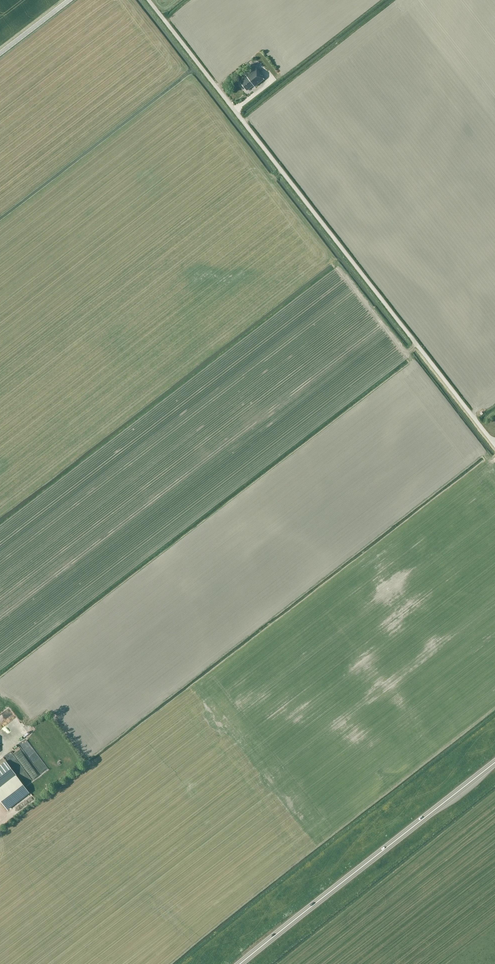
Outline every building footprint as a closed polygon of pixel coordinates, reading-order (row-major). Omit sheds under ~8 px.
[(254,85),(255,87),(264,79),(262,76),(262,75),(257,68),(246,76),(247,77),(241,83),(247,90),(254,85)] [(16,758),(22,754),(17,746),(11,750),(16,758)] [(16,774),(5,760),(0,764),(0,800),(7,809),(29,792),(16,774)] [(23,768),(32,779),(36,776),(27,765),(23,768)]
